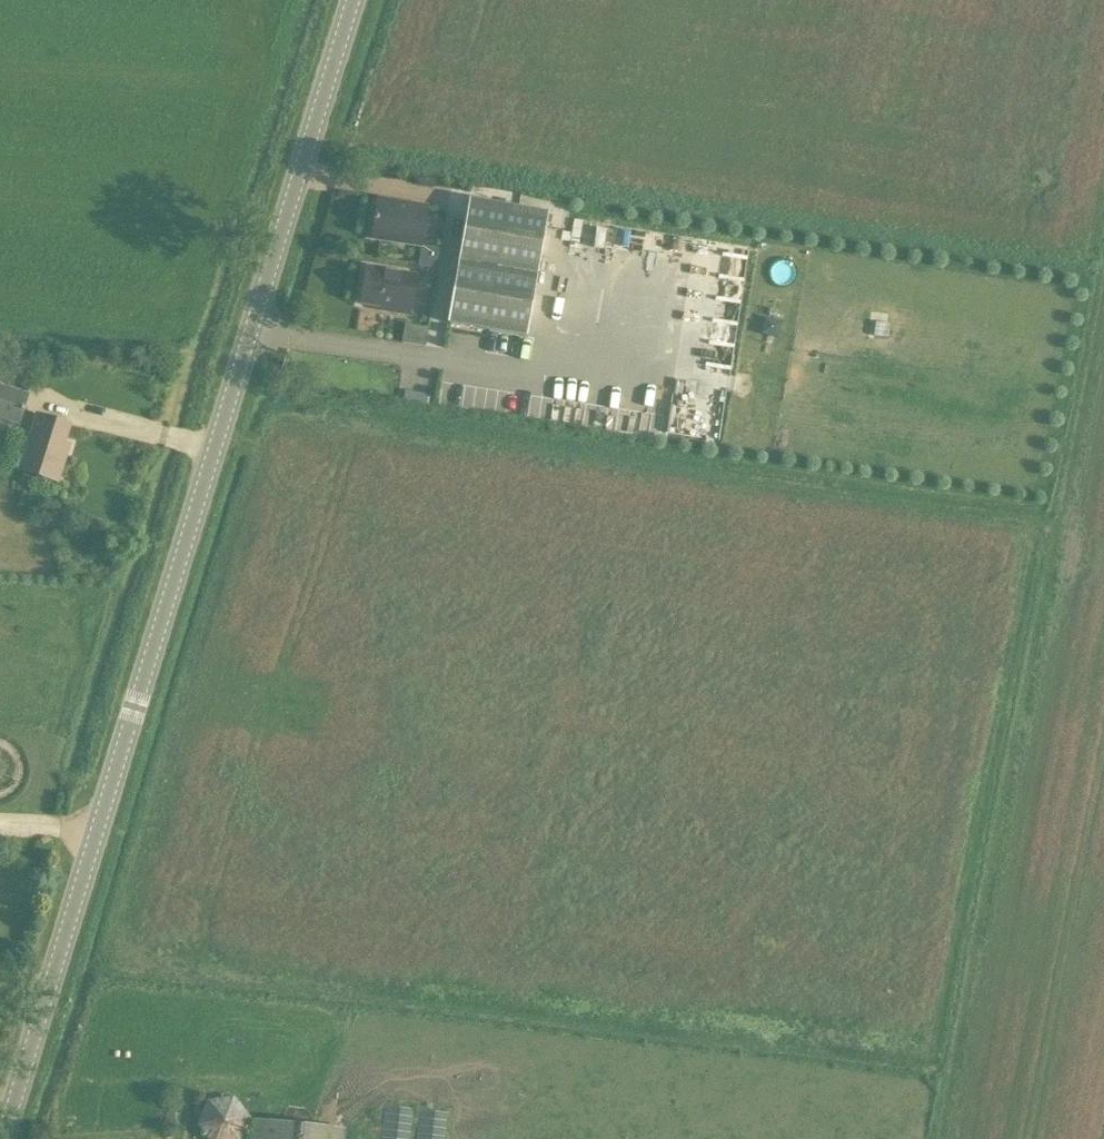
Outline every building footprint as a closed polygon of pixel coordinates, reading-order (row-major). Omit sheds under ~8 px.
[(527,336),(548,212),(468,199),(447,323),(527,336)] [(426,208),(377,200),(371,238),(420,246),(426,208)] [(437,268),(442,248),(425,243),(420,263),(437,268)] [(366,269),(360,305),(392,310),(391,313),(408,316),(415,277),(366,269)] [(409,321),(405,339),(427,343),(431,325),(409,321)] [(0,385),(0,419),(18,426),(29,394),(0,385)] [(580,399),(573,420),(597,428),(604,407),(580,399)] [(66,457),(60,455),(69,427),(35,416),(19,468),(58,481),(66,457)] [(250,1118),(233,1097),(207,1100),(197,1126),(207,1138),(241,1138),(250,1118)] [(345,1129),(255,1120),(253,1138),(344,1138),(345,1129)]
